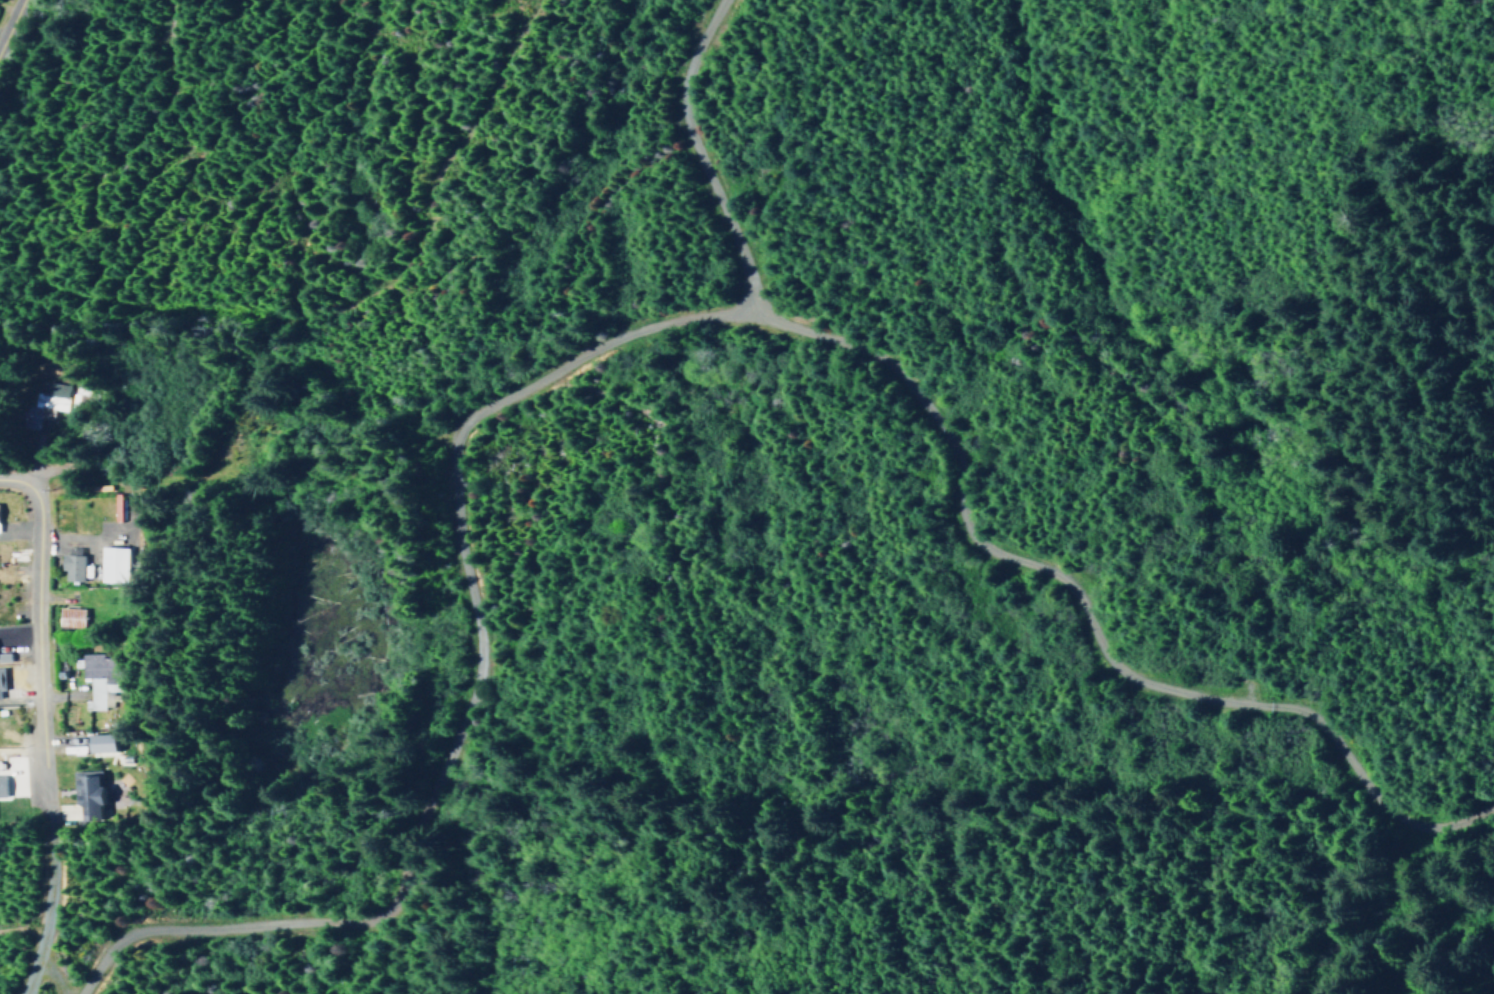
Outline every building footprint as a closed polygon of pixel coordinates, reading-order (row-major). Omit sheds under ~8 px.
[(68,385),(42,381),(40,392),(34,391),(32,406),(22,404),(19,427),(35,430),(39,406),(63,410),(68,385)] [(124,582),(125,548),(99,547),(98,582),(124,582)] [(81,555),(59,555),(58,571),(63,571),(62,581),(81,581),(81,555)] [(101,710),(101,692),(118,692),(118,655),(79,655),(79,678),(87,678),(87,700),(81,700),(81,710),(101,710)] [(113,752),(112,734),(86,735),(87,753),(113,752)] [(99,771),(77,771),(76,813),(89,813),(89,810),(99,810),(99,771)]
